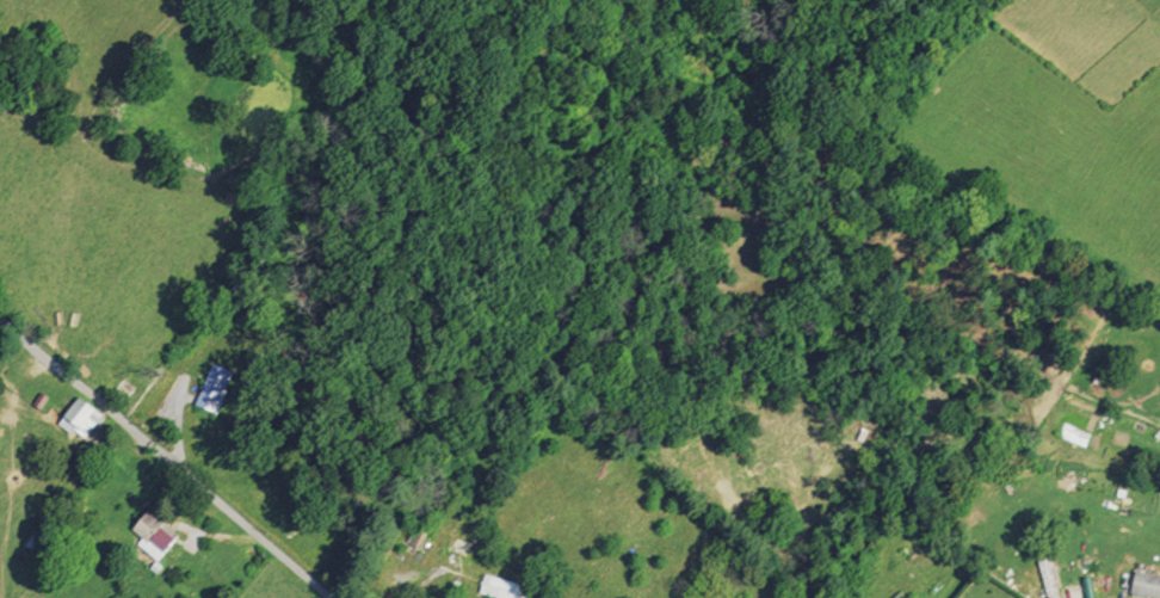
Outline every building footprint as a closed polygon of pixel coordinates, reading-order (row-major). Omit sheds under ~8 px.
[(196,406),(212,364),(233,372),(217,414),(196,406)] [(105,415),(86,438),(78,431),(74,436),(60,424),(81,396),(105,415)] [(150,510),(134,530),(143,538),(138,544),(159,561),(180,535),(150,510)] [(466,558),(473,543),(454,535),(447,550),(466,558)] [(1047,548),(1058,597),(1047,597),(1036,550),(1047,548)] [(1136,571),(1159,575),(1159,597),(1130,597),(1136,571)] [(533,586),(485,574),(480,594),(494,597),(530,597),(533,586)]
